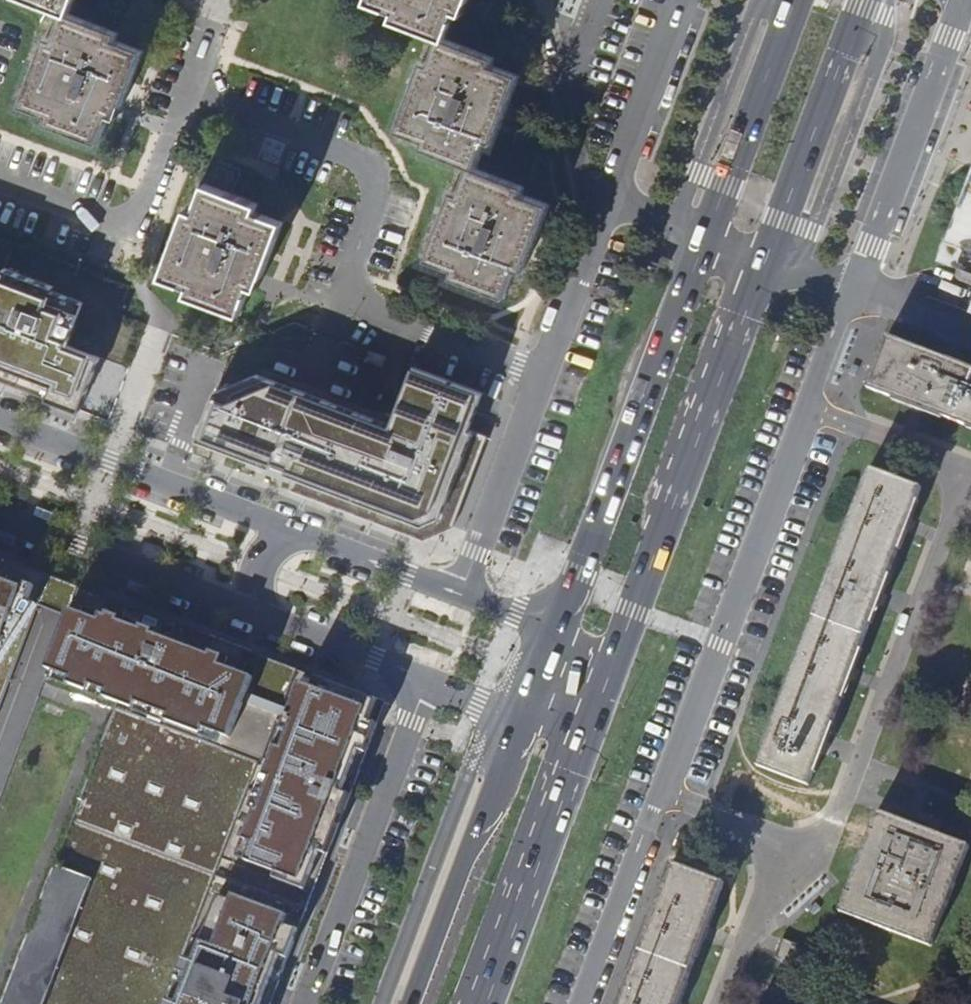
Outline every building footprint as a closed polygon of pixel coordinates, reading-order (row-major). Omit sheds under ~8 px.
[(123,43),(115,39),(117,32),(70,13),(75,0),(35,0),(66,12),(55,41),(48,38),(23,104),(49,115),(47,122),(99,142),(110,114),(118,117),(122,104),(128,87),(131,80),(142,50),(123,43)] [(453,276),(504,296),(515,267),(523,271),(528,259),(532,246),(547,205),(528,197),(520,194),(523,186),(475,167),(485,139),(492,142),(497,130),(501,118),(518,75),(499,67),(491,64),(494,56),(446,38),(456,10),(464,13),(469,0),(371,0),(396,11),(394,18),(441,36),(430,65),(423,62),(398,129),(426,140),(423,147),(470,166),(460,194),(453,192),(428,258),(456,269),(453,276)] [(270,259),(273,251),(284,222),(257,211),(259,203),(233,193),(241,170),(216,160),(196,212),(189,210),(164,275),(192,287),(190,293),(241,313),(252,286),(258,288),(263,276),(270,259)] [(937,264),(970,276),(970,173),(937,264)] [(102,357),(69,344),(85,302),(54,290),(56,286),(6,267),(5,272),(0,270),(0,364),(54,385),(49,399),(74,408),(79,394),(87,397),(101,358),(102,357)] [(970,428),(970,369),(887,337),(867,389),(970,428)] [(387,356),(370,349),(365,360),(383,367),(387,356)] [(74,408),(81,411),(86,398),(114,409),(129,368),(101,358),(87,397),(79,394),(74,408)] [(49,399),(54,385),(0,364),(0,380),(49,399)] [(257,371),(217,391),(199,439),(273,467),(296,476),(291,490),(423,540),(451,527),(488,436),(470,429),(484,393),(415,366),(392,424),(257,371)] [(904,532),(909,519),(920,488),(868,468),(756,765),(808,785),(844,689),(904,532)] [(68,617),(74,601),(367,712),(348,763),(361,770),(387,703),(64,581),(0,557),(0,573),(46,590),(39,606),(53,611),(68,617)] [(9,685),(39,606),(46,590),(0,573),(0,681),(9,685)] [(74,601),(68,617),(45,676),(118,703),(0,1003),(271,1003),(361,770),(347,765),(348,763),(367,712),(74,601)] [(0,681),(0,706),(9,685),(0,681)] [(969,846),(915,825),(903,820),(879,811),(841,912),(931,947),(969,846)] [(709,926),(725,882),(673,862),(624,991),(619,1003),(680,1003),(709,926)] [(784,939),(778,958),(800,965),(807,947),(784,939)]
